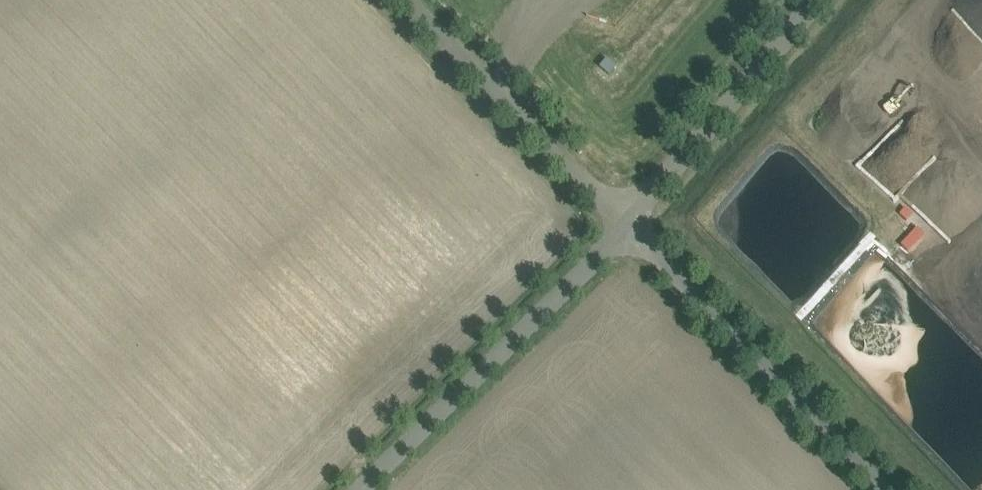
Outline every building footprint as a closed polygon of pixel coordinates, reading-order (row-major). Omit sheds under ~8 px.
[(607,59),(600,67),(610,76),(617,68),(607,59)] [(976,202),(979,198),(970,190),(952,209),(962,219),(925,258),(940,272),(944,267),(960,283),(981,260),(981,207),(976,202)]
